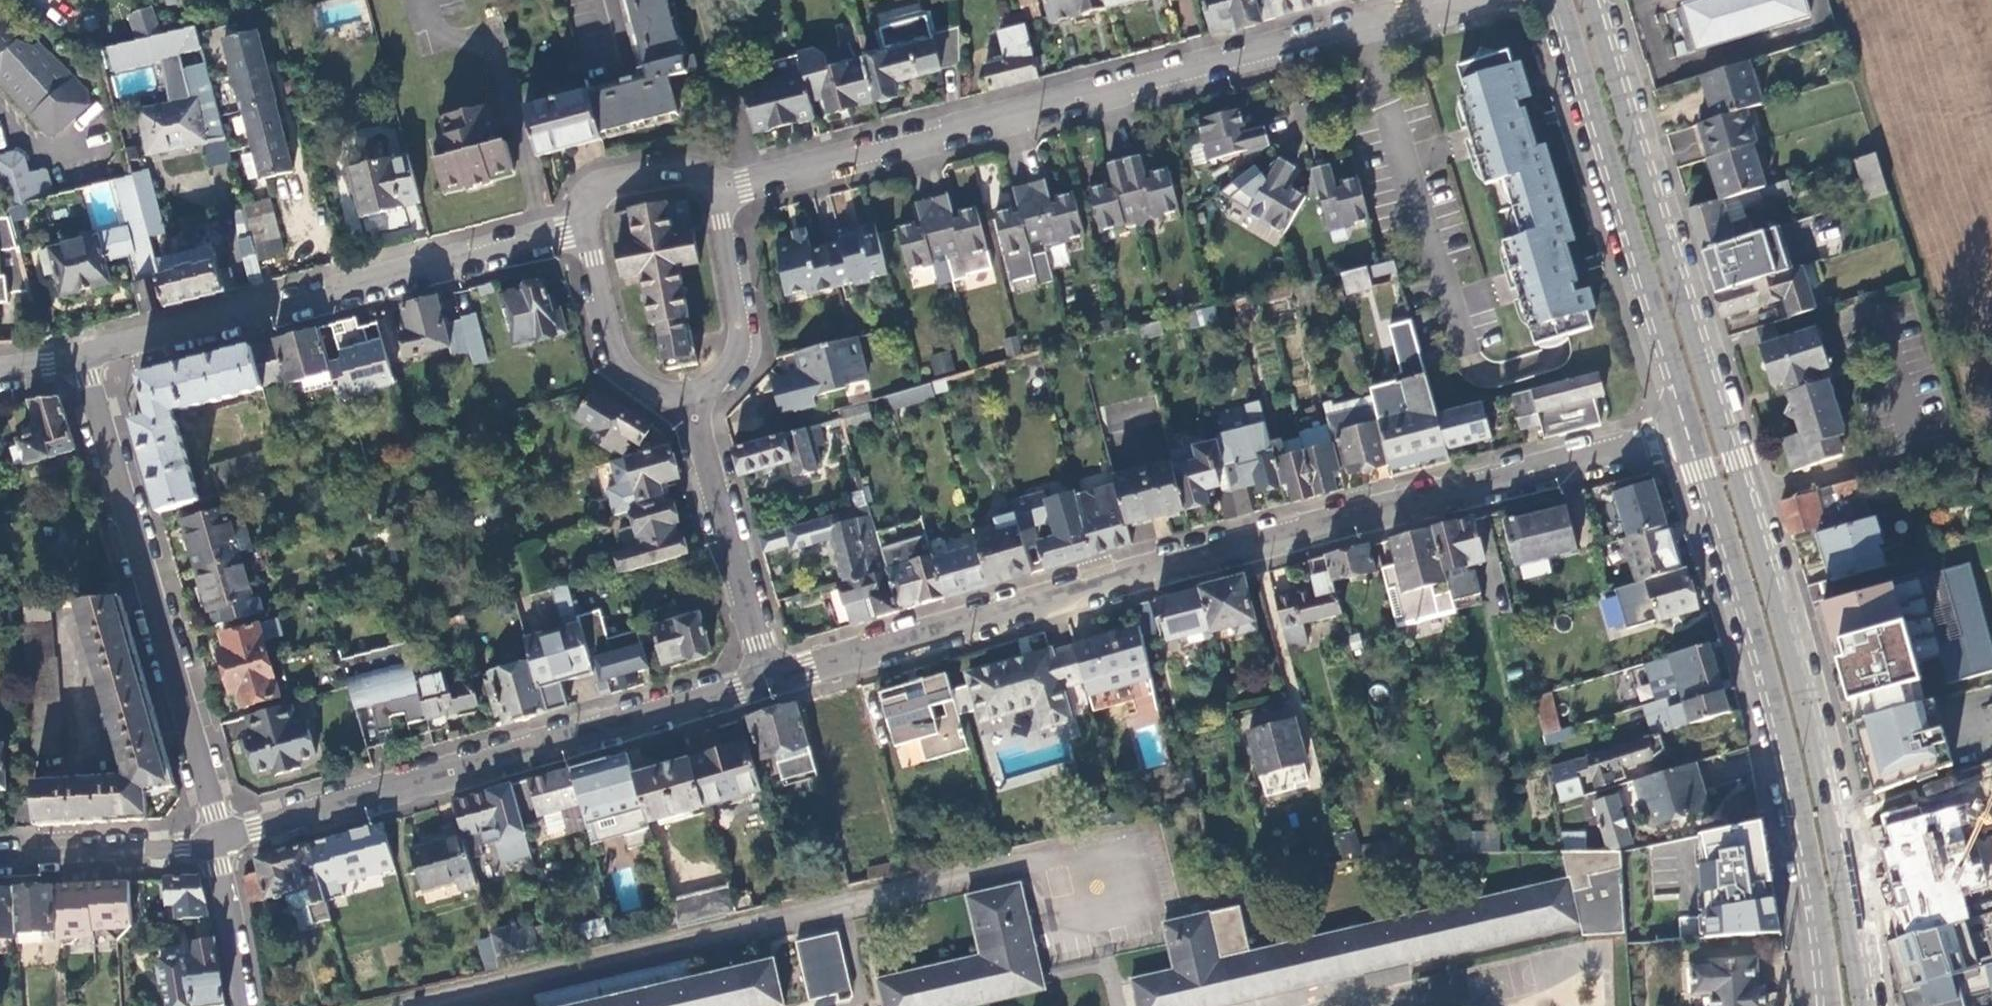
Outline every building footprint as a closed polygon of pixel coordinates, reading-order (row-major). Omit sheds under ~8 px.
[(602,134),(676,116),(668,80),(685,75),(665,0),(625,0),(646,81),(591,96),(602,134)] [(1037,0),(1019,0),(1025,22),(1042,18),(1037,0)] [(1108,10),(1105,0),(1046,0),(1052,24),(1108,10)] [(1148,0),(1105,0),(1108,10),(1148,0)] [(1240,28),(1263,22),(1255,0),(1203,0),(1212,29),(1238,22),(1240,28)] [(1260,7),(1275,5),(1278,18),(1295,13),(1321,7),(1319,0),(1258,0),(1260,7)] [(1800,0),(1702,0),(1703,2),(1676,9),(1684,35),(1800,0)] [(1806,0),(1800,0),(1684,35),(1690,54),(1811,18),(1806,0)] [(1260,7),(1264,21),(1278,18),(1275,5),(1260,7)] [(154,6),(128,14),(136,41),(165,34),(154,6)] [(958,29),(958,10),(924,19),(931,37),(958,29)] [(865,62),(875,103),(899,97),(896,84),(959,67),(958,29),(931,37),(924,19),(888,28),(895,54),(887,56),(865,62)] [(26,44),(17,44),(25,37),(6,32),(14,25),(0,21),(0,82),(16,87),(9,94),(27,99),(20,105),(38,111),(31,118),(45,133),(55,136),(75,121),(92,103),(90,94),(76,77),(68,83),(66,64),(58,71),(56,52),(48,59),(50,45),(48,43),(37,45),(26,44)] [(114,70),(159,59),(170,106),(138,113),(148,156),(206,144),(223,141),(227,140),(202,45),(201,46),(196,26),(165,34),(136,41),(108,48),(114,70)] [(999,90),(1040,79),(1026,27),(1000,34),(1007,62),(985,68),(991,92),(999,90)] [(881,30),(887,56),(895,54),(888,28),(881,30)] [(262,177),(263,179),(294,171),(276,102),(277,102),(259,32),(226,41),(255,152),(262,177)] [(799,55),(801,65),(812,105),(826,101),(830,115),(875,103),(865,62),(829,71),(825,57),(816,51),(799,55)] [(1524,98),(1514,64),(1510,53),(1472,63),(1459,68),(1467,97),(1459,99),(1469,128),(1472,137),(1477,135),(1480,144),(1475,146),(1478,157),(1478,158),(1487,185),(1505,180),(1522,237),(1504,243),(1513,272),(1514,272),(1517,281),(1522,280),(1525,288),(1520,290),(1523,301),(1522,301),(1531,330),(1533,330),(1537,345),(1594,328),(1583,291),(1577,293),(1574,282),(1573,272),(1566,274),(1563,266),(1571,264),(1565,255),(1562,244),(1568,242),(1540,149),(1533,151),(1529,139),(1528,129),(1522,131),(1519,123),(1526,121),(1522,112),(1518,100),(1524,98)] [(1748,110),(1763,105),(1750,62),(1704,76),(1717,119),(1748,110)] [(801,65),(786,69),(789,80),(744,91),(755,135),(816,119),(812,105),(801,65)] [(539,158),(602,140),(603,140),(602,134),(591,96),(589,91),(538,105),(534,92),(522,96),(539,158)] [(439,161),(447,190),(468,185),(470,189),(493,183),(492,179),(514,172),(506,143),(498,146),(487,108),(446,119),(450,137),(438,141),(442,160),(439,161)] [(1758,144),(1748,110),(1717,119),(1700,124),(1710,158),(1753,145),(1758,144)] [(1199,123),(1204,140),(1211,145),(1215,159),(1245,152),(1251,161),(1270,146),(1265,129),(1241,136),(1239,130),(1244,128),(1239,112),(1199,123)] [(1528,129),(1526,121),(1519,123),(1522,131),(1528,129)] [(1477,135),(1472,137),(1473,141),(1475,146),(1480,144),(1477,135)] [(1211,145),(1204,140),(1209,161),(1215,159),(1211,145)] [(206,144),(211,168),(228,164),(223,141),(206,144)] [(1741,196),(1766,188),(1753,145),(1710,158),(1709,159),(1723,201),(1741,196)] [(0,156),(0,166),(2,173),(5,184),(11,207),(27,203),(56,196),(49,171),(46,169),(31,172),(27,156),(20,151),(0,156)] [(255,152),(242,156),(249,181),(262,177),(255,152)] [(1869,201),(1889,195),(1877,154),(1856,161),(1858,168),(1869,201)] [(352,170),(364,217),(422,202),(409,155),(352,170)] [(1140,157),(1125,161),(1139,216),(1153,213),(1161,217),(1180,212),(1168,171),(1151,175),(1152,180),(1147,182),(1140,157)] [(1283,234),(1305,198),(1291,188),(1287,193),(1282,190),(1295,168),(1280,159),(1260,174),(1267,183),(1253,208),(1265,216),(1267,224),(1283,234)] [(1139,216),(1125,161),(1108,166),(1115,190),(1108,192),(1107,186),(1090,191),(1101,232),(1117,228),(1124,220),(1139,216)] [(1353,226),(1370,221),(1358,179),(1342,184),(1343,189),(1337,190),(1330,166),(1312,171),(1326,225),(1341,221),(1353,226)] [(151,171),(134,175),(151,237),(167,233),(151,171)] [(151,237),(134,175),(120,179),(116,180),(129,230),(136,254),(143,282),(139,283),(147,313),(170,307),(162,277),(157,261),(151,237)] [(1766,188),(1741,196),(1745,210),(1765,203),(1796,194),(1792,180),(1766,188)] [(1045,182),(1030,186),(1044,240),(1057,237),(1065,241),(1085,236),(1074,196),(1056,200),(1057,205),(1052,206),(1045,182)] [(1013,211),(996,216),(1013,283),(1037,277),(1039,287),(1055,282),(1048,252),(1044,240),(1030,186),(1014,190),(1020,214),(1014,216),(1013,211)] [(1723,201),(1691,211),(1697,231),(1703,251),(1753,236),(1745,210),(1741,196),(1723,201)] [(976,211),(960,215),(961,219),(955,221),(948,197),(933,200),(947,255),(951,268),(955,283),(969,279),(968,276),(992,270),(976,211)] [(253,235),(260,261),(287,253),(271,199),(245,207),(253,235)] [(947,255),(933,200),(916,205),(923,229),(917,231),(916,226),(899,230),(909,271),(925,267),(933,259),(947,255)] [(661,340),(668,369),(699,364),(694,337),(692,330),(688,331),(687,320),(691,320),(686,293),(690,292),(689,289),(685,290),(682,273),(690,272),(689,267),(700,265),(695,234),(689,202),(670,206),(670,205),(649,208),(631,211),(632,212),(614,216),(620,246),(619,247),(625,278),(644,275),(646,286),(648,296),(646,296),(646,300),(649,299),(654,326),(660,325),(663,340),(661,340)] [(27,203),(11,207),(13,216),(14,217),(30,213),(27,203)] [(1265,216),(1253,208),(1249,214),(1267,224),(1265,216)] [(1153,213),(1139,216),(1142,227),(1156,218),(1161,217),(1153,213)] [(13,216),(0,217),(0,311),(3,311),(2,301),(1,289),(14,288),(14,291),(33,290),(14,217),(13,216)] [(1124,220),(1117,228),(1126,226),(1142,227),(1139,216),(1124,220)] [(1716,295),(1802,267),(1825,260),(1812,218),(1753,236),(1703,251),(1705,258),(1712,283),(1716,295)] [(1342,228),(1353,226),(1341,221),(1326,225),(1329,236),(1342,228)] [(889,272),(876,222),(840,231),(843,243),(828,248),(838,285),(854,280),(859,284),(869,281),(872,276),(889,272)] [(136,254),(129,230),(42,253),(48,272),(56,270),(63,295),(111,283),(106,262),(136,254)] [(793,233),(795,239),(808,235),(807,230),(793,233)] [(252,285),(266,282),(260,261),(253,235),(240,238),(252,285)] [(838,285),(828,248),(813,252),(808,235),(795,239),(777,243),(789,298),(810,294),(811,299),(839,291),(838,285)] [(1057,237),(1044,240),(1048,252),(1060,243),(1065,241),(1057,237)] [(213,247),(157,261),(162,277),(179,273),(179,271),(196,267),(197,268),(218,263),(213,247)] [(933,265),(951,268),(947,255),(933,259),(925,267),(933,265)] [(1369,280),(1397,272),(1394,262),(1341,275),(1346,294),(1371,288),(1369,280)] [(194,300),(227,292),(219,263),(218,263),(197,268),(196,267),(179,271),(179,273),(162,277),(170,307),(194,300)] [(1573,272),(1571,264),(1563,266),(1566,274),(1573,272)] [(1792,318),(1816,311),(1802,267),(1716,295),(1721,313),(1723,318),(1786,299),(1792,318)] [(494,283),(481,286),(484,295),(497,292),(494,283)] [(502,295),(516,346),(568,333),(562,309),(554,310),(547,284),(502,295)] [(1,289),(2,301),(15,300),(14,291),(14,288),(1,289)] [(439,297),(405,306),(412,332),(403,334),(409,358),(452,346),(455,356),(471,351),(462,318),(446,323),(439,297)] [(1251,298),(1235,303),(1238,315),(1255,310),(1251,298)] [(1212,309),(1187,315),(1191,330),(1216,324),(1212,309)] [(476,315),(462,318),(471,351),(475,366),(489,363),(476,315)] [(346,322),(334,325),(338,340),(348,337),(347,332),(360,328),(358,319),(346,322)] [(1139,327),(1142,340),(1164,335),(1161,322),(1139,327)] [(1775,323),(1758,329),(1763,347),(1780,342),(1775,323)] [(379,324),(366,327),(370,342),(383,338),(379,324)] [(348,337),(338,340),(343,361),(329,364),(332,372),(336,387),(339,399),(377,388),(376,383),(394,378),(383,338),(370,342),(366,327),(360,328),(347,332),(348,337)] [(329,364),(320,329),(295,335),(253,346),(265,390),(302,380),(332,372),(329,364)] [(1780,342),(1763,347),(1761,348),(1772,384),(1784,381),(1800,432),(1782,439),(1793,472),(1842,457),(1836,439),(1846,435),(1829,380),(1822,382),(1818,371),(1830,366),(1818,331),(1780,342)] [(858,337),(798,352),(805,381),(786,386),(778,398),(782,414),(817,405),(815,396),(828,393),(828,392),(848,387),(848,384),(869,378),(858,337)] [(1023,356),(1019,339),(1004,343),(1009,360),(1023,356)] [(1085,357),(1081,342),(1075,343),(1078,359),(1085,357)] [(265,390),(253,346),(187,364),(139,376),(149,417),(134,422),(145,461),(160,513),(201,501),(176,413),(265,390)] [(949,349),(929,354),(935,376),(955,371),(949,349)] [(1045,364),(1042,351),(1026,355),(1030,368),(1045,364)] [(332,372),(302,380),(306,395),(336,387),(332,372)] [(1602,398),(1596,374),(1530,390),(1540,425),(1543,439),(1585,428),(1598,425),(1591,401),(1602,398)] [(1446,449),(1436,413),(1425,375),(1402,381),(1410,413),(1378,422),(1389,464),(1446,450),(1446,449)] [(394,378),(376,383),(377,388),(396,383),(394,378)] [(936,396),(932,382),(918,387),(889,395),(893,408),(936,396)] [(776,388),(778,398),(786,386),(776,388)] [(631,410),(596,388),(581,414),(602,428),(596,439),(616,451),(618,448),(622,450),(625,446),(621,443),(626,434),(643,444),(654,425),(631,410)] [(1540,425),(1530,390),(1509,395),(1519,431),(1540,425)] [(1162,420),(1156,396),(1103,408),(1109,433),(1162,420)] [(37,435),(22,440),(24,446),(29,462),(29,464),(77,450),(62,398),(31,402),(39,423),(35,425),(34,426),(37,435)] [(1372,398),(1333,407),(1332,402),(1322,405),(1327,427),(1332,445),(1339,471),(1346,469),(1348,475),(1389,464),(1378,422),(1372,398)] [(1490,438),(1482,402),(1436,413),(1446,449),(1490,438)] [(846,410),(851,427),(876,419),(872,403),(846,410)] [(1271,444),(1262,410),(1250,412),(1254,429),(1218,438),(1219,442),(1238,517),(1252,514),(1244,482),(1254,479),(1258,494),(1281,487),(1281,486),(1271,444)] [(826,442),(821,424),(736,449),(739,461),(743,475),(792,461),(796,476),(819,469),(817,463),(822,461),(818,445),(826,442)] [(1327,427),(1299,434),(1300,439),(1315,498),(1325,495),(1335,492),(1331,473),(1339,471),(1332,445),(1327,427)] [(1191,449),(1187,433),(1166,438),(1173,463),(1185,511),(1208,505),(1205,491),(1216,489),(1224,521),(1238,517),(1219,442),(1191,449)] [(672,446),(670,437),(654,441),(657,450),(672,446)] [(1285,443),(1285,440),(1271,444),(1281,486),(1288,485),(1293,503),(1306,500),(1315,498),(1300,439),(1285,443)] [(24,446),(10,450),(15,466),(29,462),(24,446)] [(635,484),(610,490),(617,517),(627,514),(632,512),(666,503),(661,485),(681,479),(675,457),(672,446),(657,450),(628,458),(635,484)] [(220,495),(276,479),(267,451),(212,467),(220,495)] [(1185,511),(1173,463),(1115,478),(1117,488),(1127,525),(1185,511)] [(1818,534),(1873,519),(1866,494),(1877,491),(1873,476),(1821,490),(1821,493),(1782,505),(1786,517),(1792,535),(1811,530),(1813,535),(1818,534)] [(1669,526),(1656,480),(1618,492),(1620,499),(1615,500),(1620,519),(1625,517),(1631,537),(1669,526)] [(1127,525),(1117,488),(1078,499),(1094,555),(1112,550),(1132,544),(1127,525)] [(1078,499),(1076,492),(1047,500),(1044,493),(1013,501),(1017,516),(1020,528),(1051,519),(1057,538),(1037,543),(1045,570),(1067,563),(1094,555),(1078,499)] [(632,512),(627,514),(629,520),(633,519),(636,528),(642,549),(683,537),(683,535),(679,537),(675,524),(679,523),(673,501),(666,503),(632,512)] [(1504,519),(1516,563),(1576,548),(1564,504),(1504,519)] [(872,514),(869,505),(825,517),(828,526),(858,518),(872,514)] [(228,509),(184,522),(197,569),(241,556),(255,552),(246,522),(233,526),(228,509)] [(879,542),(872,514),(858,518),(866,546),(867,545),(879,542)] [(1020,528),(1017,516),(996,521),(999,530),(975,536),(978,547),(989,586),(1012,579),(1032,573),(1020,528)] [(825,517),(760,536),(763,549),(829,530),(844,583),(869,576),(865,559),(864,553),(869,551),(867,545),(866,546),(858,518),(828,526),(825,517)] [(1833,582),(1888,566),(1882,545),(1887,543),(1879,517),(1873,519),(1818,534),(1833,582)] [(1434,528),(1445,572),(1484,562),(1472,519),(1454,523),(1434,528)] [(1631,537),(1625,539),(1638,582),(1648,580),(1681,570),(1669,526),(1631,537)] [(626,548),(627,553),(642,549),(636,528),(629,530),(634,546),(626,548)] [(1412,534),(1390,540),(1396,564),(1382,568),(1397,624),(1413,621),(1414,625),(1422,623),(1421,620),(1455,611),(1445,572),(1434,528),(1412,534)] [(618,556),(622,571),(623,574),(689,555),(683,537),(642,549),(627,553),(618,556)] [(884,560),(879,542),(867,545),(869,551),(871,558),(869,558),(871,563),(884,560)] [(368,544),(350,549),(355,567),(373,562),(368,544)] [(1376,572),(1369,545),(1350,550),(1327,556),(1334,583),(1376,572)] [(989,586),(978,547),(934,559),(945,599),(965,593),(989,586)] [(254,600),(241,556),(197,569),(210,612),(254,600)] [(1309,644),(1304,624),(1342,614),(1334,583),(1327,556),(1308,561),(1314,585),(1275,595),(1289,649),(1309,644)] [(934,559),(933,557),(887,570),(897,607),(920,601),(922,605),(925,604),(945,599),(934,559)] [(897,607),(887,570),(884,560),(871,563),(874,574),(869,576),(844,583),(838,584),(850,626),(871,620),(870,615),(875,613),(877,618),(898,612),(897,607)] [(1948,684),(1991,671),(1991,640),(1970,563),(1942,571),(1965,649),(1940,657),(1948,684)] [(1687,568),(1681,570),(1648,580),(1614,589),(1627,629),(1660,618),(1661,621),(1699,609),(1687,568)] [(1942,571),(1920,577),(1940,648),(1938,649),(1940,657),(1965,649),(1942,571)] [(1920,577),(1823,605),(1834,645),(1841,643),(1846,659),(1839,661),(1856,722),(1919,705),(1913,685),(1923,682),(1915,656),(1938,649),(1940,648),(1920,577)] [(1202,589),(1212,631),(1254,620),(1243,578),(1216,585),(1202,589)] [(123,596),(118,582),(90,586),(93,599),(123,596)] [(1204,632),(1206,639),(1214,637),(1212,631),(1202,589),(1179,594),(1157,600),(1168,641),(1204,632)] [(570,593),(555,598),(564,629),(579,625),(577,618),(570,593)] [(123,596),(93,599),(78,601),(128,778),(36,784),(37,798),(38,827),(83,824),(147,820),(146,795),(176,786),(160,729),(133,635),(123,596)] [(1139,625),(1141,636),(1156,632),(1148,602),(1135,606),(1139,625)] [(24,607),(25,622),(52,620),(51,604),(24,607)] [(592,674),(599,699),(612,695),(608,681),(618,678),(620,687),(636,682),(634,674),(650,670),(643,645),(642,646),(638,632),(608,640),(600,611),(577,618),(579,625),(580,625),(594,673),(592,674)] [(654,628),(665,664),(711,651),(701,615),(654,628)] [(25,622),(33,742),(34,757),(64,756),(58,661),(56,661),(52,620),(25,622)] [(221,653),(227,674),(270,661),(264,642),(284,636),(279,620),(222,636),(227,651),(221,653)] [(1212,631),(1214,637),(1215,641),(1256,629),(1254,620),(1212,631)] [(564,629),(526,640),(524,641),(530,661),(538,689),(541,688),(592,674),(594,673),(580,625),(579,625),(564,629)] [(1148,666),(1145,654),(1141,636),(1139,625),(1073,643),(1075,649),(1084,679),(1086,683),(1148,666)] [(1718,651),(1716,642),(1710,644),(1710,642),(1671,654),(1671,655),(1686,704),(1725,692),(1713,652),(1718,651)] [(417,679),(406,643),(357,657),(372,708),(383,746),(432,732),(417,679)] [(1841,643),(1834,645),(1839,661),(1846,659),(1841,643)] [(1062,685),(1084,679),(1075,649),(1051,655),(1050,652),(969,676),(982,720),(1036,704),(1044,726),(1071,718),(1062,685)] [(1551,691),(1555,705),(1661,673),(1668,697),(1672,707),(1686,704),(1671,655),(1551,691)] [(372,708),(357,657),(340,662),(355,713),(372,708)] [(270,661),(227,674),(233,695),(239,693),(243,708),(281,697),(270,661)] [(538,689),(530,661),(492,673),(507,725),(527,719),(548,713),(541,688),(538,689)] [(444,672),(417,679),(432,732),(449,727),(446,716),(478,706),(472,685),(450,691),(444,672)] [(927,764),(970,751),(947,676),(925,683),(925,681),(923,682),(923,680),(902,686),(906,697),(882,704),(896,750),(920,742),(927,764)] [(1923,682),(1913,685),(1919,705),(1929,703),(1923,682)] [(1551,691),(1534,696),(1543,734),(1561,728),(1555,705),(1551,691)] [(1725,692),(1686,704),(1672,707),(1668,697),(1645,704),(1654,736),(1662,734),(1661,732),(1730,711),(1725,692)] [(1856,722),(1876,794),(1937,772),(1937,771),(1953,764),(1936,701),(1929,703),(1919,705),(1856,722)] [(292,703),(255,714),(260,733),(253,736),(246,738),(256,773),(274,768),(277,775),(302,768),(300,760),(318,755),(307,720),(298,722),(292,703)] [(748,719),(762,761),(777,756),(787,788),(819,778),(815,765),(796,704),(781,709),(748,719)] [(857,715),(863,735),(870,733),(864,712),(857,715)] [(255,714),(247,716),(253,736),(260,733),(255,714)] [(1313,743),(1306,716),(1249,730),(1261,773),(1306,762),(1302,746),(1313,743)] [(1589,720),(1568,726),(1570,736),(1592,731),(1589,720)] [(1561,728),(1543,734),(1546,743),(1570,736),(1568,726),(1561,728)] [(450,741),(461,738),(458,731),(448,734),(450,741)] [(1572,760),(1575,772),(1594,768),(1599,785),(1626,776),(1623,767),(1652,759),(1666,749),(1662,734),(1654,736),(1590,755),(1590,754),(1572,760)] [(706,806),(762,790),(748,743),(691,758),(706,806)] [(593,845),(626,836),(630,849),(655,842),(651,828),(649,822),(634,775),(627,752),(599,761),(571,769),(588,829),(593,845)] [(649,822),(706,806),(691,758),(668,765),(666,761),(648,766),(649,770),(634,775),(649,822)] [(1572,760),(1552,766),(1561,802),(1581,796),(1575,772),(1572,760)] [(1709,810),(1694,762),(1634,781),(1642,810),(1649,808),(1654,826),(1709,810)] [(567,830),(569,834),(588,829),(571,769),(540,777),(513,785),(523,821),(537,817),(543,837),(567,830)] [(1599,785),(1600,790),(1628,782),(1626,776),(1599,785)] [(481,847),(496,843),(502,863),(531,855),(522,821),(523,821),(513,785),(489,792),(490,798),(472,803),(470,797),(453,802),(460,826),(470,859),(483,855),(481,847)] [(1178,800),(1175,787),(1157,791),(1160,805),(1164,805),(1164,803),(1178,800)] [(1605,836),(1609,851),(1632,845),(1618,795),(1595,801),(1600,818),(1598,818),(1604,837),(1605,836)] [(16,798),(17,828),(38,827),(37,798),(16,798)] [(1907,939),(1971,919),(1964,895),(1991,886),(1991,834),(1977,838),(1969,804),(1923,817),(1921,806),(1882,818),(1890,847),(1883,848),(1899,908),(1907,939)] [(1681,940),(1779,932),(1760,821),(1695,837),(1697,866),(1701,866),(1704,893),(1698,894),(1699,919),(1678,919),(1681,940)] [(374,848),(389,844),(382,822),(353,830),(327,838),(338,875),(353,872),(350,861),(348,855),(354,853),(369,849),(370,855),(375,854),(374,848)] [(460,891),(478,886),(470,859),(460,826),(443,831),(445,840),(413,850),(424,890),(457,881),(460,891)] [(1499,832),(1455,832),(1455,852),(1499,852),(1499,832)] [(1560,832),(1565,852),(1587,852),(1585,833),(1560,832)] [(328,870),(320,840),(310,843),(318,872),(328,870)] [(1362,857),(1402,851),(1399,840),(1361,846),(1362,857)] [(256,858),(260,872),(244,876),(252,903),(286,893),(291,908),(310,903),(316,922),(332,918),(318,872),(310,843),(295,847),(256,858)] [(1329,846),(1333,862),(1343,860),(1339,844),(1329,846)] [(1365,974),(1410,964),(1577,925),(1577,926),(1580,926),(1583,938),(1627,928),(1627,927),(1625,894),(1622,853),(1587,852),(1565,852),(1562,852),(1568,879),(1249,953),(1238,907),(1213,912),(1164,924),(1175,970),(1133,981),(1133,979),(1131,980),(1138,1005),(1227,1005),(1365,974)] [(897,876),(913,872),(910,860),(894,864),(894,866),(897,876)] [(874,881),(897,876),(894,866),(872,871),(874,881)] [(198,876),(166,878),(167,904),(179,905),(180,919),(208,918),(203,896),(198,876)] [(90,883),(93,931),(106,930),(118,940),(132,925),(129,881),(108,882),(90,883)] [(74,884),(60,885),(63,945),(71,944),(77,938),(94,937),(93,931),(90,883),(74,884)] [(884,1005),(972,1005),(1043,989),(1044,990),(1047,989),(1036,944),(1035,944),(1021,885),(967,898),(982,957),(880,981),(880,980),(878,980),(884,1005)] [(53,930),(50,886),(31,887),(13,888),(17,938),(19,938),(18,932),(53,930)] [(681,928),(738,913),(731,887),(674,902),(675,903),(678,917),(681,928)] [(17,938),(13,888),(0,889),(0,939),(17,938)] [(737,899),(741,911),(755,907),(751,895),(737,899)] [(1966,921),(1970,935),(1984,931),(1991,929),(1991,913),(1966,921)] [(604,918),(577,925),(581,943),(609,936),(604,918)] [(1966,921),(1957,924),(1971,973),(1978,970),(1979,969),(1991,965),(1991,958),(1978,962),(1970,935),(1966,921)] [(558,944),(551,923),(535,928),(541,948),(558,944)] [(1902,993),(1971,973),(1957,924),(1953,925),(1907,939),(1887,944),(1902,993)] [(499,958),(541,948),(535,928),(515,933),(513,927),(492,933),(493,937),(499,958)] [(17,938),(17,941),(53,939),(53,930),(18,932),(19,938),(17,938)] [(837,934),(795,944),(809,1002),(839,994),(841,1002),(852,999),(837,934)] [(487,961),(499,958),(493,937),(481,941),(487,961)] [(168,1005),(221,1005),(224,1005),(219,973),(214,939),(191,942),(193,957),(186,958),(186,956),(161,960),(162,968),(158,969),(160,984),(165,983),(168,1005)] [(1692,969),(1694,996),(1712,995),(1713,1005),(1766,1005),(1765,989),(1759,990),(1756,959),(1709,962),(1710,967),(1692,969)] [(773,961),(771,962),(771,963),(692,981),(688,965),(538,1000),(539,1005),(783,1005),(773,961)] [(1978,970),(1971,973),(1902,993),(1906,1005),(1966,1005),(1964,997),(1985,993),(1978,970)]
